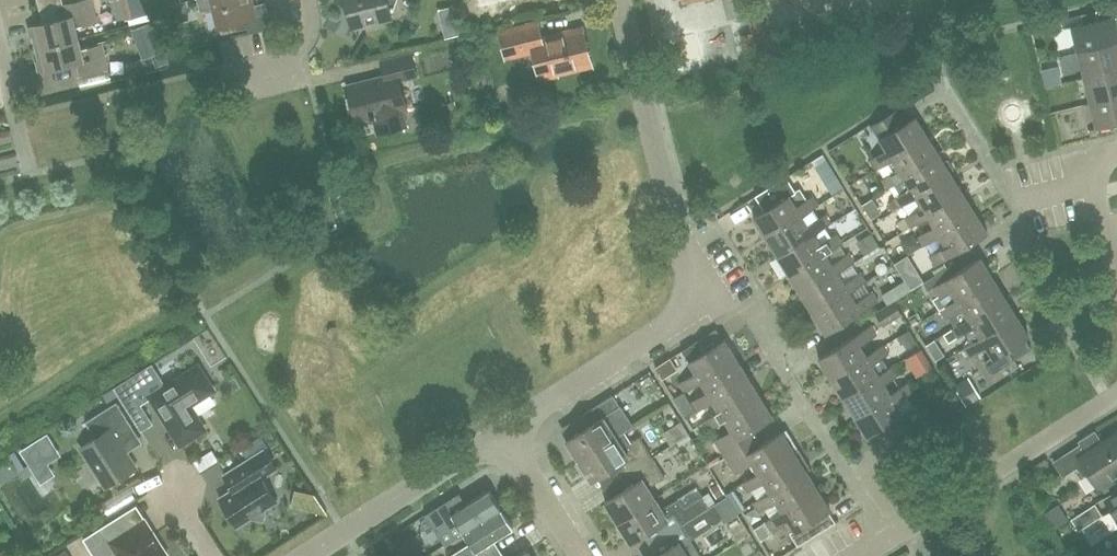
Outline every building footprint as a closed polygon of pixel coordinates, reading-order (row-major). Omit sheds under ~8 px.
[(78,37),(76,26),(97,21),(92,0),(75,0),(62,3),(65,16),(28,25),(30,34),(32,34),(35,47),(78,37)] [(201,11),(214,8),(218,25),(220,26),(236,22),(246,20),(270,14),(266,1),(255,4),(254,0),(199,0),(201,11)] [(351,27),(393,16),(389,0),(345,0),(351,27)] [(1116,41),(1116,29),(1116,26),(1116,4),(1109,6),(1112,15),(1071,26),(1077,51),(1116,41)] [(557,72),(591,63),(582,28),(542,38),(537,21),(500,31),(506,56),(533,49),(540,76),(546,75),(547,77),(558,74),(557,72)] [(81,48),(78,37),(35,47),(38,60),(36,61),(39,71),(76,62),(79,74),(108,67),(102,43),(81,48)] [(1077,51),(1084,77),(1116,69),(1116,41),(1077,51)] [(349,86),(357,120),(372,116),(372,119),(377,118),(380,131),(406,124),(402,108),(407,107),(400,79),(418,75),(413,54),(382,62),(386,77),(349,86)] [(1084,77),(1090,103),(1116,96),(1116,69),(1084,77)] [(1090,103),(1097,128),(1116,123),(1116,96),(1090,103)] [(875,168),(892,158),(927,136),(915,116),(903,124),(895,110),(871,125),(887,150),(870,160),(875,168)] [(887,188),(894,184),(939,155),(927,136),(892,158),(899,168),(882,179),(887,188)] [(947,159),(943,161),(939,155),(894,184),(900,194),(890,200),(889,207),(892,211),(899,206),(916,196),(951,174),(950,173),(954,170),(947,159)] [(951,174),(916,196),(923,206),(906,217),(911,226),(928,215),(963,193),(951,174)] [(765,210),(754,217),(766,236),(801,214),(818,204),(813,196),(796,206),(790,195),(796,191),(786,176),(755,196),(765,210)] [(843,187),(837,177),(826,183),(832,194),(843,187)] [(923,245),(940,235),(975,213),(963,193),(928,215),(935,226),(918,236),(923,245)] [(975,213),(940,235),(947,245),(930,255),(935,264),(987,232),(975,213)] [(801,214),(766,236),(778,256),(813,234),(830,224),(824,215),(808,225),(801,214)] [(813,234),(778,256),(790,275),(825,253),(842,242),(836,234),(820,244),(813,234)] [(825,253),(790,275),(802,294),(837,272),(854,262),(848,253),(832,263),(825,253)] [(943,308),(992,277),(981,258),(953,275),(948,268),(924,283),(929,291),(934,299),(936,298),(943,308)] [(837,272),(802,294),(814,313),(849,291),(866,281),(860,272),(843,282),(837,272)] [(955,326),(1004,296),(992,277),(943,308),(940,309),(946,318),(949,316),(955,326)] [(887,287),(894,299),(909,290),(901,278),(887,287)] [(849,291),(814,313),(826,332),(877,300),(872,291),(855,302),(849,291)] [(971,343),(1016,315),(1004,296),(955,326),(943,334),(949,343),(958,337),(965,333),(971,343)] [(893,300),(875,312),(884,326),(903,314),(893,300)] [(1016,315),(971,343),(964,347),(970,356),(986,346),(992,356),(986,360),(985,365),(989,371),(994,372),(1031,349),(1024,338),(1028,335),(1016,315)] [(871,326),(820,359),(832,377),(883,345),(882,344),(867,353),(861,345),(877,335),(871,326)] [(908,329),(898,336),(906,349),(916,342),(917,342),(908,329)] [(686,392),(702,382),(737,360),(725,340),(701,354),(694,343),(682,351),(696,373),(680,383),(686,392)] [(883,345),(832,377),(843,396),(883,372),(883,371),(876,361),(888,354),(883,345)] [(749,378),(737,360),(702,382),(708,392),(692,402),(697,411),(714,400),(749,378)] [(883,372),(843,396),(855,415),(889,394),(883,384),(900,373),(902,372),(896,363),(883,371),(883,372)] [(198,366),(150,396),(180,444),(204,429),(189,405),(213,390),(198,366)] [(953,385),(958,394),(966,406),(981,397),(973,385),(968,376),(953,385)] [(761,398),(749,378),(714,400),(720,411),(704,421),(709,430),(726,420),(761,398)] [(906,383),(889,394),(855,415),(868,435),(902,414),(895,402),(912,392),(906,383)] [(133,391),(121,399),(129,411),(140,404),(133,391)] [(593,423),(567,439),(579,458),(577,460),(577,461),(616,437),(624,431),(630,428),(623,417),(626,415),(613,395),(586,412),(593,423)] [(773,417),(761,398),(726,420),(732,430),(715,440),(725,456),(758,436),(753,429),(773,417)] [(95,438),(80,447),(105,486),(136,467),(116,436),(132,426),(116,402),(85,422),(95,438)] [(758,436),(725,456),(736,473),(752,462),(759,472),(794,450),(791,445),(794,443),(786,430),(782,432),(782,431),(762,443),(758,436)] [(616,437),(577,461),(588,477),(590,475),(592,479),(618,463),(625,474),(653,457),(640,437),(631,442),(624,431),(616,437)] [(29,463),(55,446),(47,432),(20,449),(29,463)] [(1116,473),(1116,433),(1102,442),(1104,445),(1091,453),(1084,442),(1055,460),(1064,475),(1078,466),(1084,475),(1090,471),(1099,485),(1116,473)] [(232,490),(219,498),(237,526),(252,517),(263,520),(266,509),(277,502),(262,478),(276,469),(264,449),(268,446),(261,435),(240,448),(247,459),(234,468),(222,475),(232,490)] [(794,450),(759,472),(742,483),(747,492),(764,481),(771,492),(806,470),(803,464),(806,462),(798,448),(794,450)] [(653,457),(625,474),(632,484),(606,500),(619,520),(655,498),(648,487),(665,476),(653,457)] [(839,462),(825,467),(830,479),(843,475),(839,462)] [(806,470),(771,492),(754,502),(760,511),(776,501),(783,511),(818,489),(806,470)] [(327,513),(328,513),(327,513),(315,491),(313,490),(295,486),(291,506),(327,513)] [(458,521),(465,532),(502,508),(490,489),(452,513),(445,502),(426,513),(433,525),(435,524),(439,532),(458,521)] [(771,518),(766,521),(771,530),(788,519),(795,529),(791,532),(799,544),(814,534),(807,523),(829,509),(830,509),(818,489),(783,511),(775,516),(771,518)] [(1105,498),(1112,509),(1116,516),(1116,490),(1105,498)] [(661,509),(655,498),(619,520),(631,540),(674,513),(681,524),(710,506),(703,495),(685,507),(679,498),(661,509)] [(1079,530),(1102,514),(1095,503),(1071,518),(1079,530)] [(682,525),(680,525),(687,536),(688,536),(690,539),(721,519),(723,518),(714,504),(710,506),(681,524),(682,525)] [(502,508),(465,532),(471,542),(453,554),(454,555),(480,555),(477,551),(514,528),(502,508)] [(1057,510),(1047,516),(1055,528),(1066,521),(1063,515),(1061,516),(1057,510)] [(165,554),(143,519),(131,526),(123,513),(83,539),(94,555),(162,555),(165,554)] [(763,522),(755,528),(754,528),(761,540),(771,534),(763,522)] [(695,546),(686,551),(679,541),(656,555),(701,555),(695,546)]
